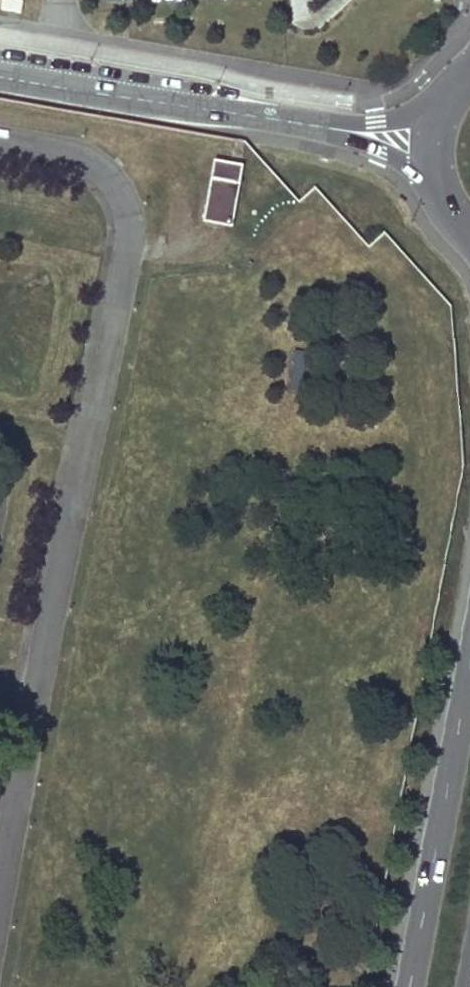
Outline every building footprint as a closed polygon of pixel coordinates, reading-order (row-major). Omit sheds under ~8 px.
[(13,0),(2,0),(0,12),(20,16),(23,2),(13,0)] [(232,230),(243,168),(214,163),(203,224),(232,230)]
